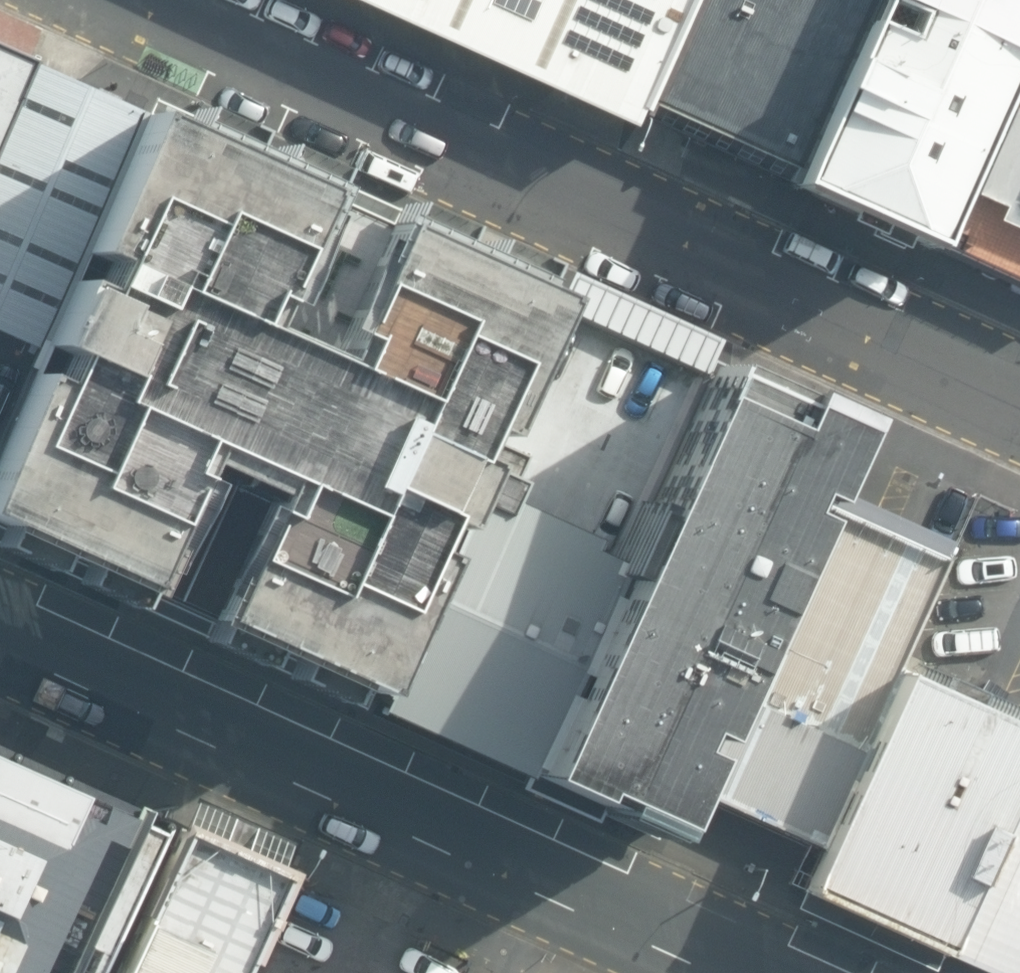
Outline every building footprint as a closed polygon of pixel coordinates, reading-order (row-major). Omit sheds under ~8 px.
[(757,182),(841,0),(358,0),(757,182)] [(779,185),(916,242),(1019,23),(1019,0),(860,0),(779,185)] [(916,242),(1019,294),(1019,23),(916,242)] [(24,53),(0,43),(0,116),(24,53)] [(24,53),(0,116),(0,327),(26,339),(126,100),(24,53)] [(133,114),(0,430),(0,533),(126,591),(181,476),(246,504),(193,619),(362,694),(546,303),(368,218),(300,359),(238,330),(300,194),(133,114)] [(698,374),(546,303),(362,694),(519,761),(698,374)] [(833,437),(698,374),(519,761),(668,819),(833,437)] [(942,567),(811,509),(688,788),(809,845),(942,567)] [(902,674),(792,890),(940,952),(1019,779),(1019,730),(902,674)] [(164,830),(142,820),(148,808),(133,801),(131,806),(0,747),(0,972),(99,972),(164,830)] [(940,952),(986,972),(1019,972),(1019,779),(940,952)] [(184,823),(115,972),(245,972),(291,871),(184,823)]
